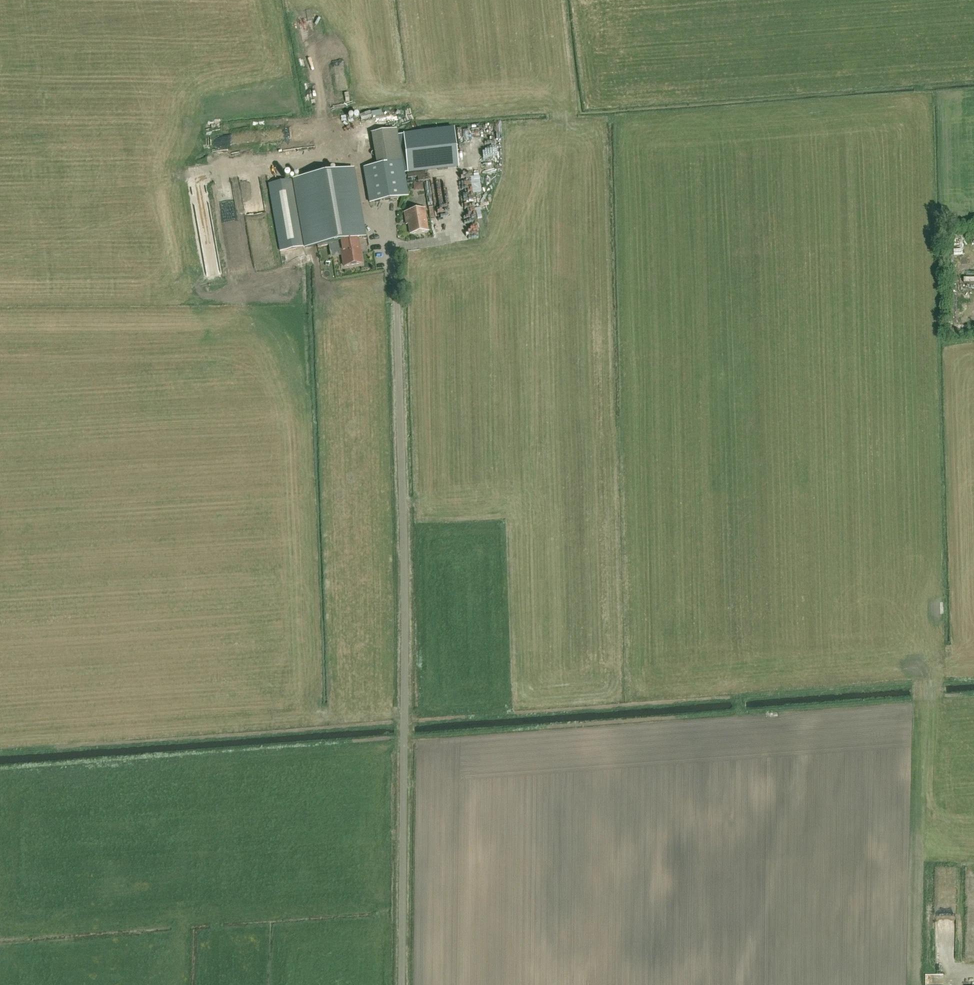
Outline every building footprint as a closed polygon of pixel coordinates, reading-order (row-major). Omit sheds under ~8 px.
[(454,131),(434,133),(438,171),(458,169),(454,131)] [(377,166),(364,169),(370,203),(408,196),(404,170),(403,165),(402,162),(377,166)] [(306,247),(340,242),(344,267),(362,264),(358,239),(364,238),(352,171),(295,181),(306,247)] [(410,235),(428,232),(424,210),(405,213),(406,221),(408,221),(410,235)] [(966,247),(965,235),(952,236),(953,248),(966,247)]
